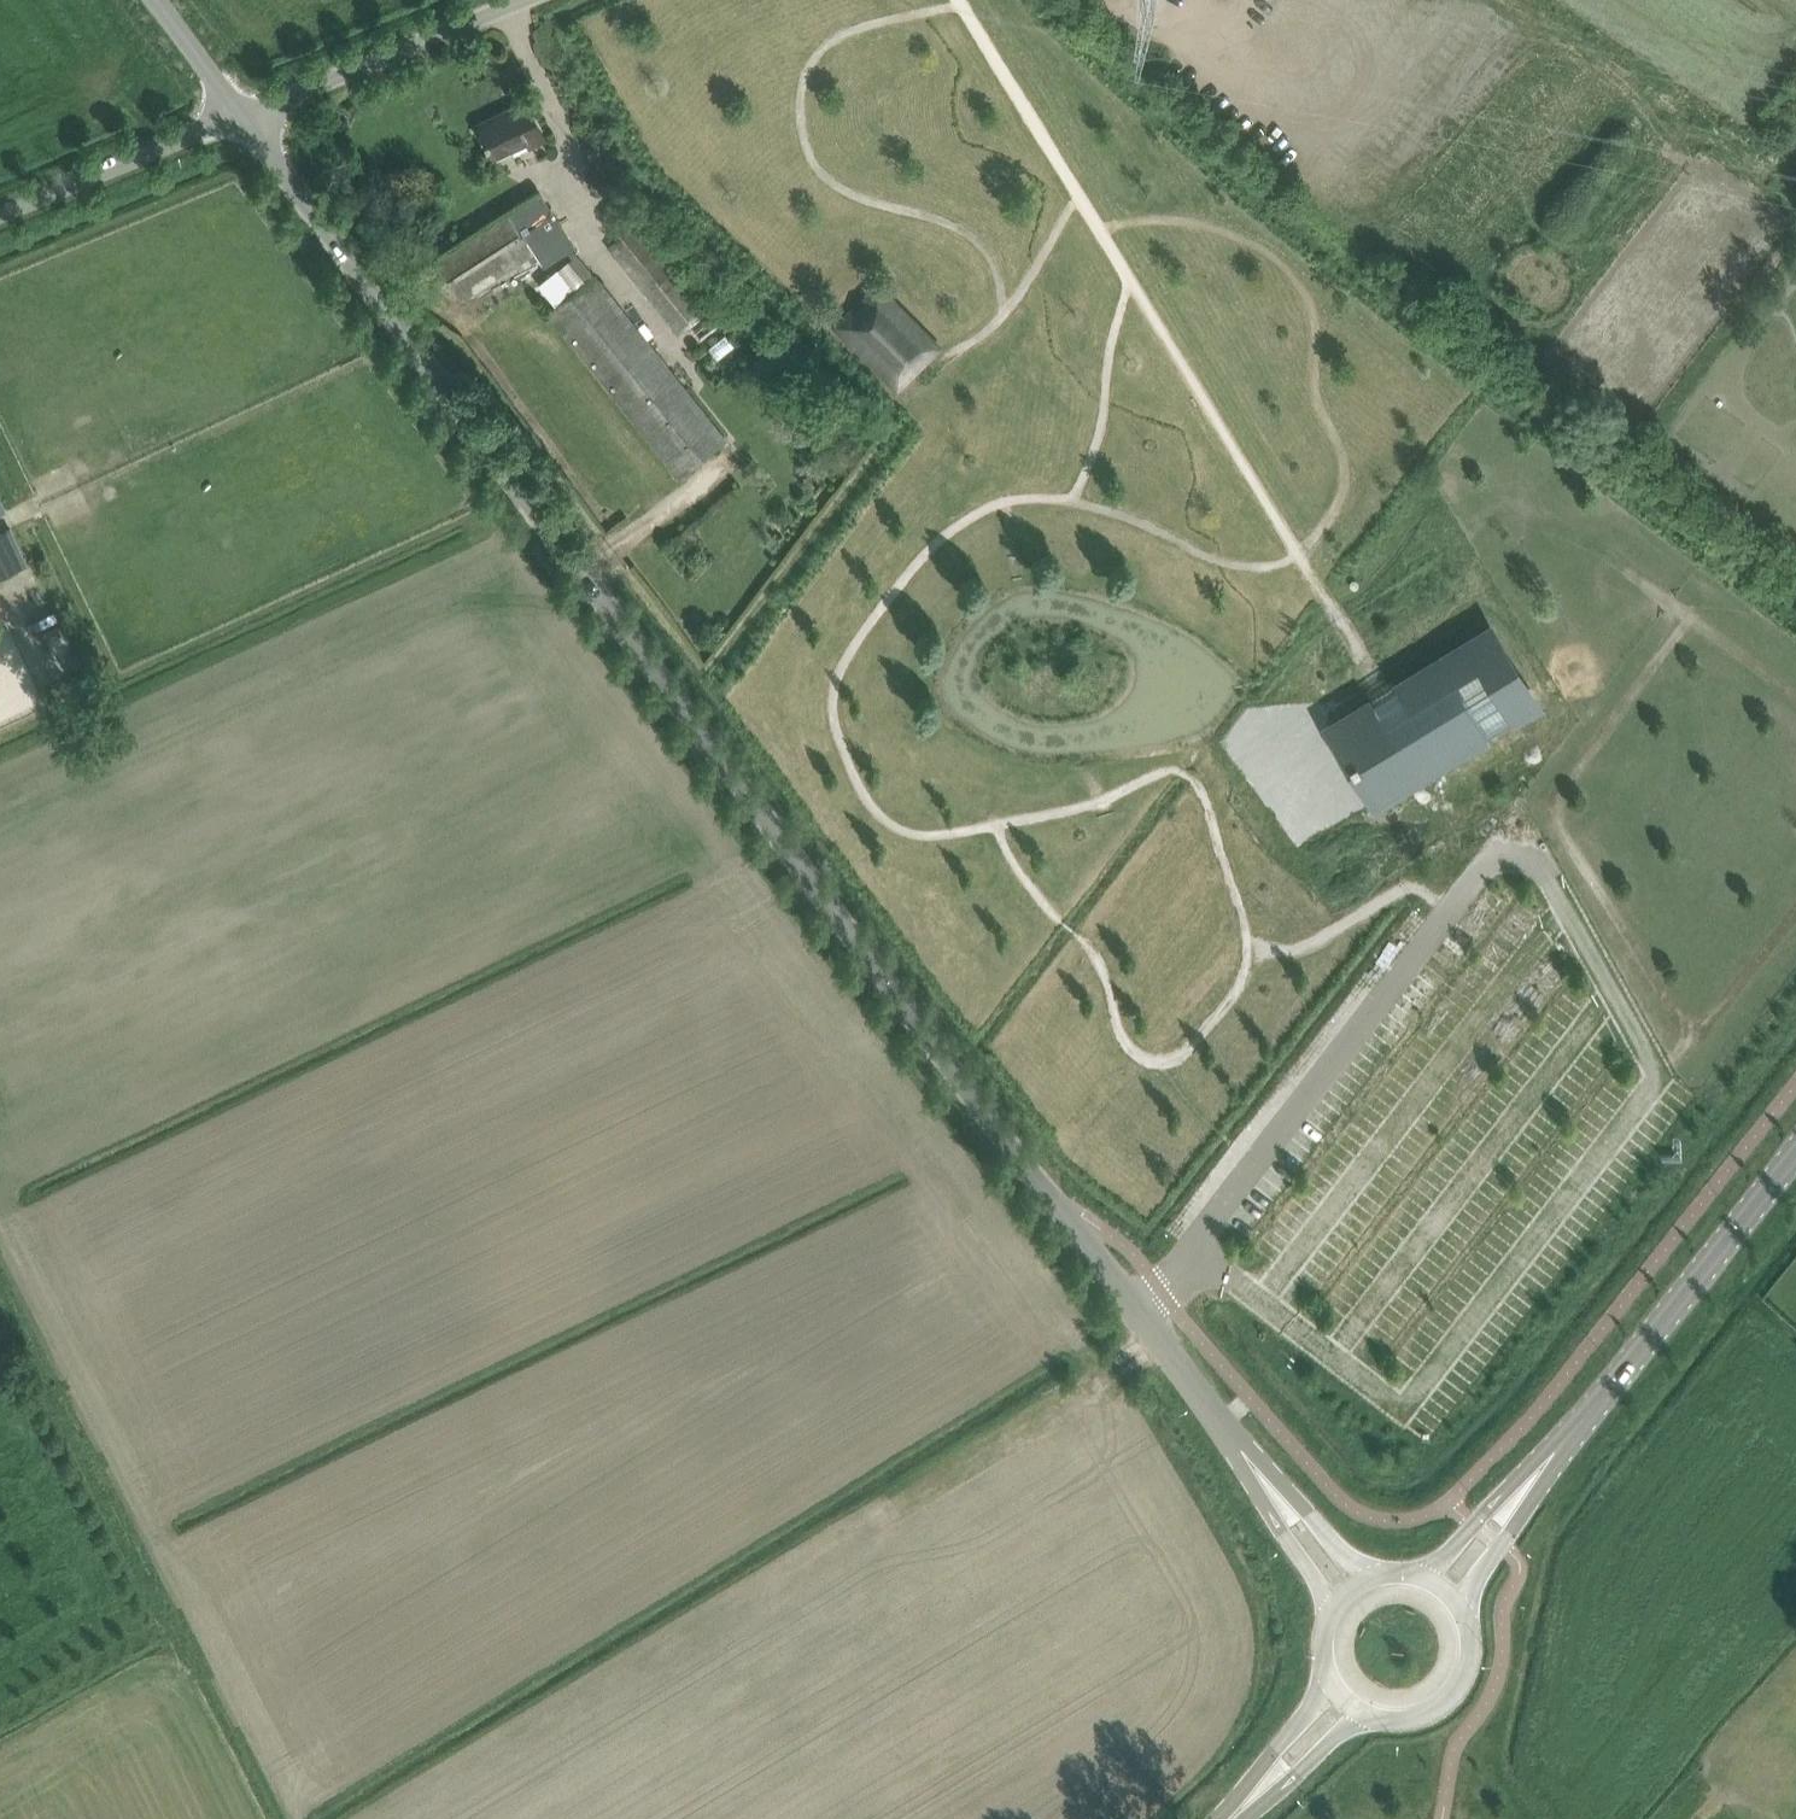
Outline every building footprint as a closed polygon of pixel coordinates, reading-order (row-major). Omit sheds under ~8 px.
[(479,123),(481,126),(487,140),(485,141),(488,147),(490,146),(495,156),(528,140),(530,146),(546,138),(527,100),(479,123)] [(573,245),(541,194),(438,261),(462,299),(536,251),(544,264),(573,245)] [(679,333),(706,311),(636,224),(609,246),(679,333)] [(596,275),(568,298),(549,313),(680,477),(727,440),(596,275)] [(878,286),(838,326),(898,386),(938,346),(878,286)] [(0,533),(0,575),(26,563),(11,528),(0,533)] [(1489,629),(1331,726),(1351,759),(1349,760),(1354,768),(1356,767),(1377,800),(1535,703),(1489,629)]
